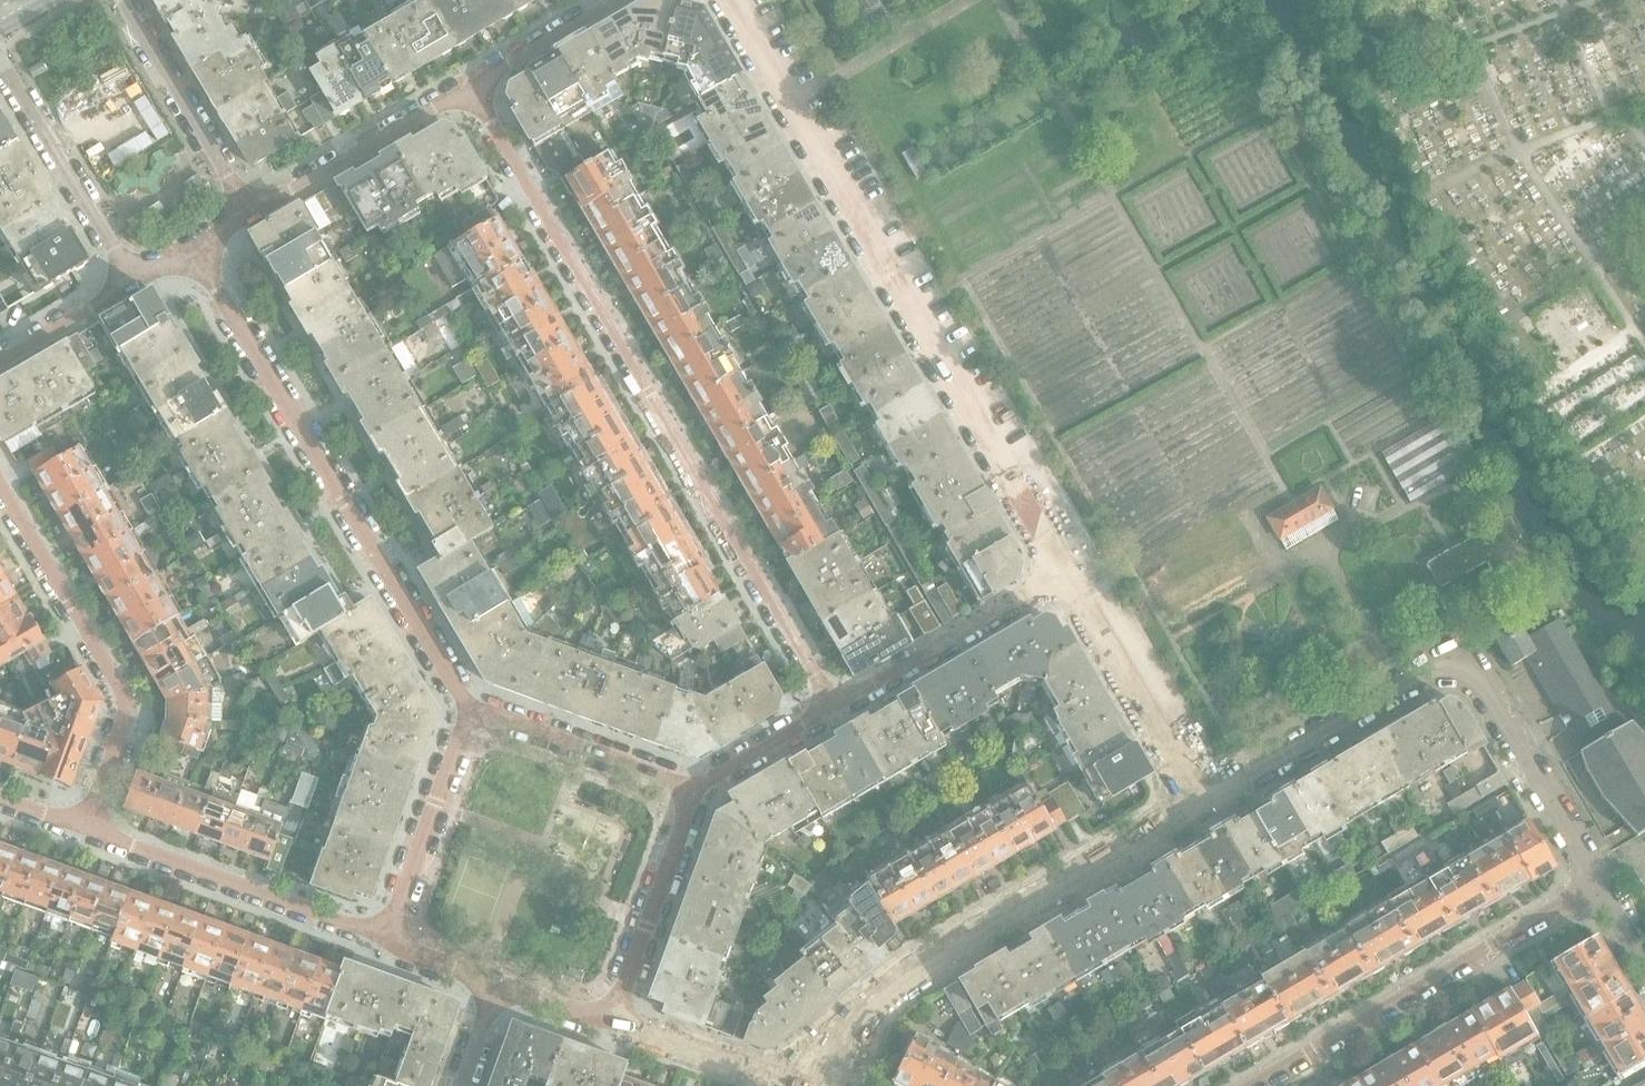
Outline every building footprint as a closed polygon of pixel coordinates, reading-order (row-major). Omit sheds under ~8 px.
[(224,0),(154,0),(155,0),(154,4),(172,33),(195,20),(225,17),(228,8),(222,6),(224,0)] [(292,5),(289,0),(285,0),(283,1),(279,13),(287,25),(299,17),(292,5)] [(303,2),(302,0),(301,0),(292,5),(299,17),(308,12),(303,2)] [(454,47),(427,0),(424,0),(364,35),(392,83),(454,47)] [(514,12),(507,0),(427,0),(454,47),(514,12)] [(514,12),(535,0),(507,0),(514,12)] [(678,4),(664,0),(649,0),(588,36),(613,79),(627,70),(625,65),(639,57),(652,60),(654,54),(665,57),(678,4)] [(698,48),(718,37),(702,10),(678,4),(665,57),(675,60),(674,67),(686,70),(698,48)] [(330,16),(323,5),(315,10),(321,21),(330,16)] [(264,66),(245,34),(241,37),(236,29),(232,31),(225,18),(225,17),(195,20),(172,33),(218,110),(263,82),(262,81),(266,79),(260,68),(264,66)] [(307,30),(300,19),(286,27),(292,38),(307,30)] [(392,83),(364,35),(353,42),(351,38),(318,58),(323,67),(312,73),(323,91),(338,115),(392,83)] [(613,79),(588,36),(528,71),(530,74),(558,121),(562,127),(563,129),(592,111),(599,121),(607,117),(596,99),(605,93),(603,89),(615,82),(613,79)] [(741,76),(718,37),(698,48),(686,70),(694,82),(690,85),(699,100),(740,76),(741,76)] [(47,70),(42,61),(29,70),(34,78),(42,73),(47,70)] [(1270,93),(1290,81),(1283,71),(1264,82),(1270,93)] [(562,127),(558,121),(530,74),(511,86),(508,96),(515,107),(513,108),(514,110),(513,111),(546,167),(549,169),(552,170),(556,169),(562,181),(585,167),(563,129),(562,127)] [(778,143),(770,129),(752,98),(753,97),(744,81),(743,81),(740,76),(699,100),(694,103),(704,122),(699,125),(720,160),(725,157),(733,169),(778,143)] [(283,116),(282,115),(263,82),(218,110),(239,143),(283,116)] [(338,115),(323,91),(312,97),(309,98),(313,105),(302,111),(309,122),(310,122),(315,129),(338,115)] [(304,104),(298,94),(286,102),(292,111),(304,104)] [(639,122),(643,109),(639,103),(630,108),(639,122)] [(644,131),(651,106),(639,103),(643,109),(639,122),(644,131)] [(656,113),(662,111),(664,110),(651,106),(644,131),(653,127),(656,113)] [(1,111),(0,111),(0,153),(17,143),(16,142),(18,139),(13,132),(10,132),(4,121),(5,118),(1,111)] [(666,119),(662,111),(656,113),(653,127),(666,119)] [(252,166),(300,137),(285,113),(282,115),(283,116),(239,143),(252,166)] [(487,180),(462,137),(459,139),(452,128),(442,125),(412,144),(410,140),(396,148),(426,199),(436,193),(437,197),(457,185),(463,195),(487,180)] [(682,155),(665,126),(659,130),(657,135),(672,161),(682,155)] [(31,166),(33,163),(31,161),(28,161),(24,154),(25,151),(21,145),(18,144),(17,143),(0,153),(0,223),(4,230),(52,202),(52,200),(53,197),(49,190),(46,190),(42,184),(43,181),(41,178),(38,178),(31,166)] [(814,204),(805,190),(778,143),(733,169),(739,181),(734,184),(757,222),(762,219),(769,231),(814,204)] [(416,205),(426,199),(396,148),(382,157),(384,160),(354,177),(352,174),(337,183),(339,186),(354,211),(368,233),(379,227),(381,230),(418,208),(416,205)] [(595,161),(587,148),(578,153),(586,166),(595,161)] [(631,199),(624,187),(630,183),(619,164),(613,168),(606,155),(585,167),(562,181),(571,195),(576,192),(585,207),(581,209),(590,223),(631,199)] [(702,189),(686,161),(676,167),(692,195),(702,189)] [(354,211),(339,186),(329,192),(343,217),(354,211)] [(327,189),(313,197),(330,225),(343,217),(329,192),(327,189)] [(718,216),(702,189),(692,195),(708,221),(718,216)] [(319,234),(317,232),(330,225),(313,197),(270,222),(270,223),(269,223),(268,223),(251,233),(250,234),(250,235),(249,235),(263,257),(264,256),(268,262),(269,263),(319,234)] [(482,209),(476,199),(468,203),(474,214),(482,209)] [(657,243),(650,231),(656,227),(645,210),(640,213),(631,199),(590,223),(599,238),(602,236),(610,251),(607,253),(616,267),(657,243)] [(88,262),(70,230),(66,225),(68,222),(66,219),(63,219),(59,213),(61,210),(56,203),(53,203),(52,202),(4,230),(33,279),(29,281),(36,292),(88,262)] [(849,265),(841,251),(814,204),(769,231),(776,242),(770,245),(792,283),(798,280),(805,292),(849,265)] [(513,249),(509,242),(502,231),(504,227),(501,221),(496,220),(489,208),(462,225),(468,236),(435,256),(453,287),(470,277),(477,287),(519,260),(519,259),(521,255),(518,250),(513,249)] [(738,249),(722,222),(712,228),(728,256),(738,249)] [(301,320),(352,290),(319,234),(269,263),(276,274),(277,274),(296,305),(293,307),(301,320)] [(343,257),(355,249),(352,243),(339,251),(343,257)] [(683,287),(676,275),(682,272),(671,254),(666,257),(657,243),(616,267),(624,282),(627,280),(636,295),(633,297),(642,312),(683,287)] [(715,244),(703,251),(715,270),(720,267),(727,263),(715,244)] [(346,262),(359,255),(355,249),(343,257),(346,262)] [(750,270),(738,249),(728,256),(740,276),(750,270)] [(15,264),(10,258),(0,264),(0,266),(3,271),(15,264)] [(547,299),(538,285),(535,287),(528,275),(531,273),(524,261),(521,262),(519,260),(477,287),(500,327),(547,299)] [(732,273),(727,263),(720,267),(726,276),(732,273)] [(885,326),(876,311),(849,265),(805,292),(811,303),(806,306),(828,344),(833,341),(840,352),(885,326)] [(767,290),(760,279),(747,287),(754,298),(767,290)] [(709,331),(702,319),(708,316),(698,298),(692,302),(683,287),(642,312),(650,326),(653,324),(662,339),(659,341),(668,356),(709,331)] [(336,379),(388,349),(352,290),(301,320),(309,334),(313,332),(331,363),(328,365),(336,379)] [(177,338),(167,322),(165,320),(169,318),(153,291),(132,303),(131,304),(131,303),(104,319),(116,338),(140,379),(189,350),(180,336),(177,338)] [(443,317),(462,305),(458,298),(439,310),(443,317)] [(570,340),(562,326),(559,328),(552,315),(555,314),(547,299),(500,327),(524,367),(570,340)] [(443,317),(439,310),(428,316),(433,323),(443,317)] [(432,323),(427,315),(417,321),(422,329),(432,323)] [(745,325),(740,315),(727,322),(733,332),(745,325)] [(921,387),(912,372),(885,326),(840,352),(847,365),(842,368),(864,405),(869,402),(875,412),(921,387)] [(736,376),(728,363),(734,360),(723,342),(718,345),(709,331),(668,356),(676,371),(679,369),(688,383),(685,385),(693,400),(736,376)] [(104,361),(92,340),(84,344),(78,334),(66,341),(84,372),(96,366),(96,365),(104,361)] [(594,380),(586,366),(583,368),(575,356),(578,354),(570,340),(524,367),(547,407),(594,380)] [(34,424),(93,390),(94,389),(84,372),(66,341),(54,349),(53,352),(37,362),(21,371),(18,370),(11,374),(11,377),(8,379),(34,424)] [(372,439),(423,408),(406,379),(412,375),(422,370),(416,362),(401,371),(388,349),(336,379),(345,394),(348,391),(367,423),(363,425),(372,439)] [(213,399),(193,367),(197,364),(189,350),(140,379),(176,439),(179,437),(180,438),(225,411),(217,396),(213,399)] [(784,361),(778,350),(771,354),(777,365),(784,361)] [(415,380),(427,373),(425,368),(422,370),(412,375),(415,380)] [(824,397),(809,372),(796,380),(810,404),(824,397)] [(761,419),(754,408),(760,404),(750,387),(744,390),(736,376),(693,400),(702,415),(705,413),(714,428),(711,429),(719,444),(761,419)] [(8,379),(0,383),(0,434),(6,445),(36,427),(34,424),(8,379)] [(619,422),(611,409),(608,411),(599,396),(602,394),(594,380),(547,407),(549,410),(552,408),(558,418),(554,421),(565,439),(569,436),(576,448),(619,422)] [(112,387),(99,388),(104,397),(114,390),(112,387)] [(956,447),(948,433),(921,387),(875,412),(883,425),(877,428),(900,466),(905,463),(911,474),(935,460),(956,447)] [(150,414),(144,404),(131,412),(137,422),(141,419),(150,414)] [(838,419),(830,405),(819,411),(827,425),(838,419)] [(459,468),(446,446),(444,442),(450,439),(452,443),(464,436),(459,428),(442,438),(423,408),(372,439),(380,453),(384,451),(403,482),(399,484),(408,499),(459,468)] [(520,423),(512,409),(504,414),(512,428),(520,423)] [(247,457),(236,438),(230,428),(234,425),(225,411),(180,438),(188,452),(184,455),(202,484),(205,482),(214,496),(260,469),(251,454),(247,457)] [(1480,462),(1451,412),(1381,453),(1410,503),(1480,462)] [(144,425),(156,418),(154,413),(150,415),(150,414),(141,419),(144,425)] [(447,434),(465,424),(460,416),(442,426),(447,434)] [(788,464),(781,453),(787,449),(776,431),(770,434),(761,419),(719,444),(728,459),(731,457),(740,472),(736,474),(745,489),(788,464)] [(644,466),(636,452),(633,454),(624,439),(628,437),(619,422),(576,448),(583,460),(578,463),(590,483),(595,481),(601,491),(644,466)] [(830,439),(824,428),(817,432),(823,442),(830,439)] [(93,439),(88,429),(80,433),(86,443),(93,439)] [(860,459),(844,430),(833,436),(850,465),(860,459)] [(119,439),(114,431),(103,437),(108,446),(119,439)] [(836,448),(830,439),(823,442),(829,452),(836,448)] [(36,474),(61,460),(53,447),(39,456),(29,462),(36,474)] [(107,488),(93,465),(83,447),(61,460),(36,474),(39,479),(38,482),(42,488),(45,489),(51,499),(50,502),(54,509),(57,509),(60,515),(107,488)] [(994,508),(984,492),(983,493),(956,447),(935,460),(911,474),(918,486),(913,489),(924,507),(935,526),(940,523),(947,535),(993,508),(994,508)] [(533,472),(528,463),(520,467),(526,477),(533,472)] [(813,507),(807,497),(813,493),(802,475),(796,479),(788,464),(745,489),(754,503),(757,501),(765,516),(762,518),(770,532),(813,507)] [(880,492),(864,465),(854,471),(869,498),(880,492)] [(669,509),(662,496),(661,495),(658,497),(650,482),(653,480),(644,466),(601,491),(609,504),(604,507),(617,528),(621,525),(626,534),(669,509)] [(495,527),(481,504),(498,493),(494,488),(484,493),(477,497),(459,468),(408,499),(416,512),(420,510),(438,542),(433,545),(441,559),(470,543),(495,527)] [(283,515),(271,496),(265,486),(269,484),(260,469),(214,496),(223,510),(219,513),(238,544),(241,542),(249,554),(295,527),(286,513),(283,515)] [(174,481),(184,475),(182,471),(172,477),(169,472),(153,483),(159,491),(174,481)] [(540,483),(533,472),(526,477),(532,488),(540,483)] [(176,485),(186,478),(184,475),(174,481),(176,485)] [(1338,519),(1332,510),(1335,509),(1320,485),(1265,517),(1279,541),(1281,540),(1287,549),(1338,519)] [(132,531),(109,493),(107,488),(60,515),(64,521),(63,524),(67,530),(70,531),(76,542),(75,545),(79,551),(82,552),(85,558),(132,531)] [(896,519),(880,492),(869,498),(886,526),(896,519)] [(163,509),(155,496),(142,504),(150,517),(163,509)] [(874,514),(864,498),(855,504),(864,519),(874,514)] [(838,536),(843,533),(835,518),(830,521),(821,505),(814,510),(813,507),(770,532),(780,547),(783,545),(792,560),(837,534),(838,536)] [(1016,579),(1020,566),(1012,553),(1016,550),(999,523),(999,519),(993,508),(947,535),(952,544),(949,546),(963,571),(982,602),(1003,589),(1002,587),(1016,579)] [(695,552),(687,538),(683,540),(675,525),(678,523),(669,509),(626,534),(635,549),(630,552),(641,570),(646,567),(652,578),(695,552)] [(497,526),(506,521),(503,515),(494,521),(497,526)] [(153,530),(148,520),(134,529),(140,538),(153,530)] [(916,554),(900,526),(889,532),(906,560),(916,554)] [(318,574),(306,554),(300,544),(304,542),(295,527),(249,554),(284,613),(330,586),(322,571),(318,574)] [(156,573),(144,553),(132,531),(85,558),(88,563),(87,566),(91,572),(94,573),(101,584),(100,587),(103,593),(107,594),(110,600),(156,573)] [(206,542),(199,531),(185,540),(191,550),(206,542)] [(210,547),(221,540),(218,534),(206,541),(210,547)] [(871,593),(855,565),(838,536),(837,534),(792,560),(788,562),(823,621),(871,593)] [(861,559),(877,550),(871,541),(856,550),(861,559)] [(506,604),(488,573),(470,543),(441,559),(421,571),(457,633),(506,604)] [(588,556),(581,544),(571,549),(578,561),(588,556)] [(500,563),(515,554),(511,548),(496,557),(500,563)] [(720,596),(712,581),(709,583),(700,568),(703,567),(695,552),(652,578),(659,590),(655,593),(665,611),(670,608),(677,620),(720,596)] [(927,572),(916,554),(906,560),(921,586),(931,580),(926,572),(927,572)] [(504,575),(523,564),(517,555),(499,566),(504,575)] [(10,584),(7,583),(0,572),(1,569),(0,567),(0,608),(16,599),(13,594),(14,591),(10,584)] [(181,616),(170,597),(156,573),(110,600),(113,605),(112,608),(116,614),(119,615),(125,626),(125,629),(128,635),(131,636),(136,643),(181,616)] [(216,595),(206,579),(204,575),(196,581),(207,600),(216,595)] [(616,597),(609,585),(598,591),(606,603),(616,597)] [(303,641),(318,632),(354,611),(345,597),(339,601),(330,586),(284,613),(285,615),(287,614),(303,641)] [(954,619),(936,588),(935,587),(925,592),(944,625),(954,619)] [(225,610),(252,594),(248,588),(221,604),(225,610)] [(924,600),(917,588),(910,592),(917,605),(924,600)] [(855,676),(909,644),(893,619),(889,622),(871,593),(823,621),(855,676)] [(228,616),(255,600),(252,594),(225,610),(228,616)] [(738,626),(723,600),(720,596),(677,620),(674,622),(686,643),(689,641),(693,648),(698,649),(715,639),(738,626)] [(529,697),(548,645),(563,629),(547,613),(535,625),(519,598),(507,605),(506,604),(457,633),(486,681),(492,683),(492,684),(529,697)] [(31,619),(30,618),(28,620),(25,615),(26,612),(22,605),(19,604),(16,599),(0,608),(0,658),(3,664),(21,654),(24,652),(43,640),(31,619)] [(924,600),(917,605),(913,607),(929,632),(939,626),(925,600),(924,600)] [(406,660),(388,631),(371,601),(354,611),(318,632),(347,681),(351,678),(358,689),(406,660)] [(628,630),(611,602),(604,605),(616,626),(628,630)] [(147,663),(196,635),(209,627),(204,618),(193,624),(194,625),(191,627),(190,626),(185,630),(182,624),(186,621),(182,616),(181,616),(136,643),(147,663)] [(1052,657),(1074,645),(1066,632),(1065,631),(1063,632),(1058,622),(1054,621),(1053,619),(1045,617),(1043,618),(1039,617),(1030,623),(1029,622),(1027,621),(971,654),(992,692),(1018,676),(1044,679),(1052,657)] [(1609,706),(1558,619),(1527,637),(1515,617),(1491,631),(1511,666),(1526,657),(1580,751),(1579,751),(1585,768),(1602,797),(1637,836),(1644,831),(1644,739),(1643,735),(1631,721),(1621,727),(1609,706)] [(722,652),(745,638),(738,626),(715,639),(722,652)] [(224,646),(241,637),(236,629),(220,638),(224,646)] [(585,647),(590,637),(584,634),(579,644),(585,647)] [(159,684),(208,655),(196,635),(147,663),(159,684)] [(590,650),(595,640),(590,637),(585,647),(590,650)] [(43,640),(24,652),(30,663),(50,652),(43,640)] [(269,658),(261,643),(250,650),(258,664),(269,658)] [(592,720),(611,667),(548,645),(529,697),(592,720)] [(1066,745),(1116,716),(1074,645),(1052,657),(1044,679),(1060,708),(1053,713),(1044,718),(1054,735),(1058,733),(1066,745)] [(984,706),(995,699),(996,699),(992,692),(971,654),(910,690),(911,691),(935,731),(940,740),(987,713),(984,706)] [(221,679),(208,655),(159,684),(169,700),(221,679)] [(780,697),(763,669),(757,659),(747,665),(752,675),(727,689),(749,728),(776,712),(780,697)] [(436,710),(406,660),(358,689),(377,723),(375,728),(371,729),(361,757),(414,777),(437,714),(436,710)] [(654,743),(673,690),(611,667),(592,720),(654,743)] [(101,703),(81,670),(56,685),(63,697),(49,706),(60,724),(89,735),(101,703)] [(284,688),(274,672),(265,677),(274,693),(284,688)] [(222,705),(225,694),(242,690),(242,689),(250,687),(247,676),(239,678),(238,674),(221,679),(169,700),(168,719),(222,721),(222,708),(222,705)] [(290,699),(284,688),(274,693),(281,704),(290,699)] [(749,728),(727,689),(706,701),(696,698),(692,708),(715,748),(749,728)] [(715,748),(692,708),(696,698),(673,690),(654,743),(691,756),(692,756),(698,758),(715,748)] [(879,776),(935,743),(940,740),(935,731),(911,691),(898,699),(900,703),(869,722),(866,718),(851,726),(879,776)] [(1484,745),(1461,707),(1459,708),(1455,702),(1447,700),(1441,704),(1439,701),(1433,705),(1432,705),(1401,723),(1400,720),(1384,730),(1399,755),(1388,761),(1402,787),(1462,752),(1464,756),(1484,745)] [(81,755),(89,735),(60,724),(49,706),(23,721),(26,729),(13,763),(71,784),(72,781),(82,755),(81,755)] [(304,723),(294,706),(286,711),(293,725),(304,723)] [(1036,722),(1029,711),(1028,715),(1028,719),(1024,719),(1022,731),(1031,725),(1036,722)] [(26,729),(23,721),(0,712),(0,761),(0,762),(3,760),(13,763),(26,729)] [(1016,713),(1006,718),(1014,731),(1017,717),(1015,717),(1016,713)] [(1017,717),(1014,731),(1015,735),(1022,731),(1024,719),(1028,719),(1028,715),(1016,713),(1015,717),(1017,717)] [(1149,774),(1149,773),(1116,716),(1066,745),(1082,774),(1100,803),(1149,774)] [(210,733),(210,724),(220,724),(220,729),(239,730),(239,721),(222,721),(168,719),(158,748),(172,753),(181,756),(182,753),(198,759),(201,752),(202,752),(210,733)] [(286,739),(289,729),(274,723),(271,733),(286,739)] [(321,753),(315,743),(304,723),(293,725),(283,750),(317,762),(321,753)] [(819,811),(879,776),(851,726),(836,735),(839,739),(807,758),(805,754),(791,762),(819,811)] [(990,740),(982,727),(976,731),(983,743),(990,740)] [(1402,787),(1388,761),(1399,755),(1384,730),(1362,743),(1363,745),(1333,763),(1333,764),(1327,767),(1325,764),(1311,773),(1313,776),(1341,823),(1402,787)] [(983,743),(976,731),(970,734),(977,747),(983,743)] [(1033,764),(1016,737),(1010,756),(1020,772),(1033,764)] [(391,840),(414,777),(361,757),(338,821),(391,840)] [(819,811),(791,762),(790,760),(732,794),(731,796),(736,804),(760,846),(819,811)] [(1460,777),(1453,766),(1448,768),(1455,780),(1460,777)] [(1462,794),(1454,781),(1455,780),(1448,768),(1443,771),(1450,783),(1445,786),(1453,799),(1462,794)] [(214,791),(221,774),(213,770),(206,788),(214,791)] [(927,784),(919,771),(913,775),(921,788),(927,784)] [(1482,798),(1507,784),(1499,771),(1475,786),(1476,787),(1482,798)] [(149,816),(162,782),(137,773),(125,807),(149,816)] [(1341,823),(1313,776),(1294,786),(1293,783),(1279,791),(1307,839),(1316,834),(1318,838),(1339,826),(1338,824),(1341,823)] [(173,824),(185,791),(162,782),(149,816),(173,824)] [(1053,828),(1039,805),(1028,786),(988,809),(1013,852),(1018,849),(1021,849),(1027,846),(1028,843),(1038,837),(1041,838),(1047,834),(1047,831),(1053,828)] [(1476,787),(1469,790),(1476,802),(1482,798),(1476,787)] [(246,851),(265,801),(268,791),(260,788),(257,795),(242,790),(238,800),(235,809),(222,842),(246,851)] [(1013,852),(988,809),(977,790),(972,793),(984,812),(949,832),(973,875),(978,872),(981,873),(987,869),(988,866),(998,860),(1001,861),(1007,858),(1008,855),(1013,852)] [(1469,790),(1462,794),(1469,806),(1476,802),(1469,790)] [(198,833),(210,800),(185,791),(173,824),(198,833)] [(1307,839),(1279,791),(1267,798),(1269,801),(1235,821),(1234,818),(1221,825),(1250,873),(1262,866),(1264,869),(1296,851),(1294,847),(1307,839)] [(1462,794),(1455,799),(1461,810),(1469,806),(1462,794)] [(938,812),(952,803),(947,795),(933,804),(938,812)] [(279,834),(291,803),(292,800),(284,797),(280,806),(265,801),(246,851),(270,860),(279,834)] [(1503,818),(1498,808),(1501,807),(1495,797),(1485,803),(1496,822),(1503,818)] [(1064,822),(1051,799),(1039,805),(1053,828),(1064,822)] [(1454,815),(1461,810),(1455,799),(1447,803),(1454,815)] [(222,842),(235,809),(210,800),(198,833),(222,842)] [(293,803),(281,835),(294,839),(296,840),(308,809),(293,803)] [(1496,822),(1485,803),(1472,810),(1478,820),(1488,814),(1493,824),(1496,822)] [(750,899),(760,868),(752,865),(760,846),(736,804),(717,815),(694,878),(750,899)] [(1551,860),(1524,815),(1509,824),(1510,826),(1501,831),(1503,834),(1531,881),(1554,868),(1551,860)] [(875,836),(869,826),(865,820),(859,824),(869,840),(875,836)] [(371,895),(379,872),(391,840),(338,821),(322,864),(313,885),(351,898),(354,890),(370,896),(371,895)] [(881,833),(875,823),(869,826),(875,836),(881,833)] [(1250,873),(1221,825),(1209,832),(1211,835),(1177,855),(1175,852),(1163,859),(1191,907),(1204,900),(1206,904),(1242,882),(1240,879),(1250,873)] [(1411,825),(1403,830),(1410,841),(1418,836),(1411,825)] [(1403,830),(1395,834),(1402,846),(1410,841),(1403,830)] [(973,875),(949,832),(935,841),(910,856),(933,898),(938,895),(941,896),(947,892),(948,889),(958,884),(961,884),(967,881),(968,878),(973,875)] [(813,841),(804,833),(801,837),(809,845),(813,841)] [(281,835),(279,834),(270,860),(267,868),(281,873),(294,839),(281,835)] [(1395,834),(1388,838),(1395,850),(1402,846),(1395,834)] [(1531,881),(1503,834),(1466,856),(1493,903),(1504,896),(1503,894),(1520,884),(1522,886),(1531,881)] [(809,845),(801,837),(797,841),(805,849),(809,845)] [(1388,838),(1381,842),(1388,854),(1395,850),(1388,838)] [(1419,854),(1429,848),(1423,839),(1409,847),(1420,867),(1425,864),(1419,854)] [(871,853),(864,842),(851,850),(858,861),(871,853)] [(9,869),(12,868),(18,853),(16,852),(18,849),(4,843),(2,847),(0,846),(0,895),(3,896),(7,881),(6,878),(9,869)] [(1382,853),(1377,845),(1364,853),(1369,862),(1382,853)] [(1420,867),(1409,847),(1394,856),(1399,866),(1409,860),(1415,870),(1420,867)] [(29,887),(32,878),(35,876),(41,861),(39,861),(40,857),(26,852),(25,855),(18,853),(12,868),(9,869),(6,878),(7,881),(3,896),(25,904),(30,889),(29,887)] [(933,898),(910,856),(870,880),(872,884),(895,923),(908,915),(908,912),(918,907),(921,908),(927,904),(928,901),(933,898)] [(1493,903),(1466,856),(1426,879),(1454,926),(1465,919),(1464,917),(1481,907),(1482,909),(1493,903)] [(1191,907),(1163,859),(1150,867),(1151,870),(1135,880),(1117,890),(1115,887),(1104,894),(1132,941),(1143,935),(1145,939),(1183,917),(1180,913),(1191,907)] [(52,895),(55,886),(58,884),(64,870),(61,869),(63,865),(48,860),(47,863),(41,861),(35,876),(32,878),(29,887),(30,889),(25,904),(48,912),(53,898),(52,895)] [(1355,874),(1349,863),(1332,873),(1338,883),(1355,874)] [(74,902),(77,894),(80,892),(85,877),(84,877),(85,873),(71,868),(69,872),(64,870),(58,884),(55,886),(52,895),(53,898),(48,912),(45,920),(44,920),(39,933),(47,936),(52,922),(55,915),(70,920),(75,905),(74,902)] [(812,886),(795,874),(788,885),(805,896),(812,886)] [(95,910),(98,901),(101,900),(106,885),(107,881),(93,876),(92,880),(85,877),(80,892),(77,894),(74,902),(75,905),(70,920),(92,928),(97,913),(95,910)] [(727,961),(737,933),(746,936),(745,939),(756,943),(760,932),(750,928),(751,925),(741,922),(750,899),(694,878),(672,941),(727,961)] [(1454,926),(1426,879),(1388,902),(1414,949),(1426,942),(1425,940),(1442,930),(1443,932),(1454,926)] [(114,937),(130,894),(129,893),(130,889),(116,884),(114,888),(106,885),(101,900),(98,901),(95,910),(97,913),(92,928),(113,936),(114,937)] [(894,932),(890,926),(895,923),(872,884),(852,900),(856,905),(835,922),(839,927),(872,968),(882,960),(882,954),(879,949),(892,938),(894,932)] [(138,948),(155,903),(153,902),(154,898),(140,893),(138,897),(130,894),(114,937),(113,936),(110,943),(120,947),(122,942),(136,947),(138,948)] [(1132,941),(1104,894),(1088,903),(1090,905),(1060,922),(1059,920),(1045,928),(1074,978),(1134,943),(1132,941)] [(161,957),(178,911),(177,911),(178,907),(163,901),(162,905),(155,903),(138,948),(136,947),(134,952),(144,956),(146,951),(160,956),(161,957)] [(1247,917),(1238,901),(1229,906),(1239,922),(1247,917)] [(1414,949),(1388,902),(1345,927),(1372,974),(1384,967),(1383,965),(1402,953),(1403,956),(1414,949)] [(1239,922),(1229,906),(1221,911),(1231,927),(1239,922)] [(185,965),(202,920),(200,919),(202,915),(187,910),(186,914),(178,911),(161,957),(160,956),(158,961),(168,965),(170,959),(183,964),(185,965)] [(1303,923),(1296,910),(1283,917),(1291,930),(1303,923)] [(1290,931),(1283,918),(1270,926),(1278,938),(1290,931)] [(209,974),(225,928),(224,928),(225,924),(211,919),(209,922),(202,920),(185,965),(183,964),(181,969),(191,973),(193,968),(206,973),(209,974)] [(232,982),(249,937),(248,936),(249,933),(234,927),(233,931),(225,928),(209,974),(206,973),(204,978),(215,982),(217,976),(231,982),(232,982)] [(872,968),(839,927),(803,957),(804,959),(836,997),(872,968)] [(1372,974),(1345,927),(1302,952),(1330,998),(1342,991),(1341,989),(1353,982),(1360,978),(1361,980),(1372,974)] [(1074,978),(1045,928),(1031,936),(1032,939),(1005,955),(1004,952),(991,960),(1018,1006),(1028,1000),(1030,1004),(1074,978)] [(1185,947),(1177,933),(1169,937),(1177,952),(1185,947)] [(256,991),(274,946),(271,945),(273,941),(258,936),(257,940),(249,937),(232,982),(231,982),(229,987),(239,990),(241,985),(255,990),(256,991)] [(1629,993),(1610,961),(1595,936),(1551,961),(1585,1019),(1629,993)] [(711,1006),(716,992),(727,961),(672,941),(660,972),(651,996),(652,998),(668,1004),(665,1012),(702,1026),(711,1006)] [(278,1004),(296,954),(295,953),(296,950),(282,944),(281,948),(274,946),(256,991),(255,990),(253,995),(263,999),(278,1004)] [(1189,974),(1176,952),(1167,957),(1175,970),(1170,973),(1175,982),(1189,974)] [(1330,998),(1302,952),(1260,977),(1288,1023),(1300,1016),(1298,1014),(1317,1003),(1319,1005),(1330,998)] [(303,1008),(320,962),(319,962),(320,958),(306,953),(304,957),(296,954),(278,1004),(288,1008),(290,1003),(303,1008)] [(775,972),(768,964),(769,963),(764,957),(760,961),(761,963),(771,975),(775,972)] [(836,997),(804,959),(774,983),(778,989),(763,1001),(768,1009),(763,1013),(783,1040),(836,997)] [(1018,1006),(991,960),(976,969),(978,971),(961,981),(988,1024),(1018,1006)] [(345,967),(343,967),(329,962),(328,965),(320,962),(303,1008),(301,1012),(311,1016),(313,1011),(327,1016),(345,967)] [(45,978),(49,969),(38,965),(37,966),(29,963),(26,970),(45,978)] [(394,1026),(409,986),(345,963),(345,964),(344,964),(343,967),(345,967),(327,1016),(380,1035),(381,1031),(391,1035),(394,1026)] [(771,975),(761,963),(757,967),(767,979),(771,975)] [(1230,990),(1215,963),(1200,971),(1216,998),(1230,990)] [(1125,975),(1119,965),(1110,971),(1116,980),(1125,975)] [(584,973),(569,967),(568,971),(566,976),(581,982),(584,973)] [(1114,981),(1107,970),(1101,973),(1108,985),(1114,981)] [(1288,1023),(1260,977),(1218,1002),(1245,1048),(1259,1040),(1258,1038),(1274,1029),(1275,1031),(1288,1023)] [(1540,1006),(1539,1004),(1526,981),(1511,990),(1525,1016),(1529,1013),(1539,1007),(1540,1006)] [(982,1028),(956,984),(944,990),(970,1035),(982,1028)] [(433,1074),(456,1011),(457,1011),(457,1009),(456,1009),(453,1003),(453,1002),(452,1002),(452,1001),(409,986),(394,1026),(413,1033),(402,1063),(433,1074)] [(1175,998),(1170,988),(1158,994),(1163,1004),(1175,998)] [(1525,1016),(1511,990),(1510,989),(1471,1012),(1498,1058),(1536,1035),(1525,1016)] [(1629,993),(1585,1019),(1618,1076),(1644,1061),(1644,1021),(1629,993)] [(1543,1013),(1566,999),(1563,995),(1556,999),(1554,995),(1539,1004),(1540,1006),(1539,1007),(1542,1012),(1543,1013)] [(1566,999),(1543,1013),(1545,1017),(1545,1018),(1569,1004),(1566,999)] [(32,1000),(26,1016),(37,1020),(43,1003),(32,1000)] [(1067,1015),(1060,1002),(1053,1005),(1061,1018),(1067,1015)] [(1245,1048),(1218,1002),(1176,1026),(1203,1072),(1217,1065),(1215,1063),(1217,1062),(1231,1053),(1233,1055),(1245,1048)] [(747,1042),(755,1019),(751,1018),(751,1004),(743,1003),(743,1011),(733,1037),(747,1042)] [(1061,1018),(1053,1005),(1047,1009),(1054,1022),(1061,1018)] [(1532,1018),(1542,1012),(1539,1007),(1529,1013),(1532,1018)] [(1136,1021),(1130,1011),(1120,1017),(1126,1028),(1136,1021)] [(1496,1059),(1498,1058),(1471,1012),(1415,1045),(1438,1085),(1436,1085),(1457,1085),(1467,1080),(1471,1085),(1484,1085),(1477,1074),(1497,1062),(1496,1059)] [(1535,1022),(1545,1017),(1543,1013),(1542,1012),(1532,1018),(1535,1022)] [(783,1040),(763,1013),(755,1019),(747,1042),(766,1049),(773,1048),(783,1040)] [(1538,1027),(1548,1022),(1545,1018),(1545,1017),(1535,1022),(1538,1027)] [(42,1051),(26,1046),(29,1038),(19,1035),(24,1023),(18,1021),(12,1035),(18,1037),(15,1046),(0,1041),(0,1085),(29,1085),(42,1051)] [(201,1032),(204,1025),(192,1021),(190,1028),(201,1032)] [(957,1022),(945,1043),(959,1050),(967,1036),(960,1023),(957,1022)] [(1541,1032),(1551,1026),(1548,1022),(1538,1027),(1541,1032)] [(530,1075),(548,1081),(562,1041),(521,1026),(521,1027),(519,1026),(519,1027),(513,1030),(511,1032),(511,1031),(491,1085),(526,1085),(530,1075)] [(1176,1026),(1138,1049),(1159,1085),(1176,1085),(1190,1078),(1192,1079),(1203,1072),(1176,1026)] [(1544,1037),(1554,1031),(1551,1026),(1541,1032),(1544,1037)] [(226,1041),(229,1034),(215,1028),(212,1036),(226,1041)] [(244,1045),(250,1031),(242,1028),(237,1043),(244,1045)] [(1095,1031),(1082,1038),(1090,1051),(1103,1044),(1095,1031)] [(1547,1042),(1556,1036),(1554,1031),(1544,1037),(1547,1042)] [(957,1064),(935,1051),(931,1050),(934,1045),(923,1039),(916,1035),(914,1039),(911,1038),(904,1053),(906,1055),(894,1081),(895,1081),(894,1083),(899,1085),(944,1085),(957,1064)] [(967,1036),(959,1050),(966,1054),(974,1040),(967,1036)] [(1550,1047),(1559,1041),(1556,1036),(1547,1042),(1550,1047)] [(348,1056),(354,1040),(346,1037),(340,1053),(348,1056)] [(215,1058),(221,1041),(213,1038),(206,1055),(215,1058)] [(90,1073),(63,1064),(67,1056),(73,1058),(78,1044),(65,1039),(60,1053),(57,1052),(55,1056),(42,1051),(29,1085),(85,1085),(90,1073)] [(628,1065),(562,1041),(548,1081),(546,1085),(620,1085),(623,1078),(628,1065)] [(1552,1052),(1562,1046),(1559,1041),(1550,1047),(1552,1052)] [(1548,1051),(1542,1042),(1536,1046),(1542,1055),(1548,1051)] [(1598,1055),(1591,1044),(1575,1054),(1582,1064),(1598,1055)] [(1436,1085),(1438,1085),(1415,1045),(1358,1078),(1363,1085),(1436,1085)] [(1555,1056),(1565,1051),(1562,1046),(1552,1052),(1555,1056)] [(1138,1049),(1100,1071),(1108,1085),(1159,1085),(1138,1049)] [(1553,1060),(1548,1051),(1542,1055),(1547,1064),(1553,1060)] [(1558,1061),(1568,1055),(1565,1051),(1555,1056),(1558,1061)] [(1033,1066),(1043,1059),(1038,1052),(1028,1059),(1033,1066)] [(113,1082),(122,1057),(116,1055),(112,1067),(108,1065),(103,1078),(90,1073),(85,1085),(125,1085),(113,1082)] [(1561,1066),(1571,1060),(1569,1058),(1568,1055),(1558,1061),(1561,1066)] [(1593,1065),(1601,1060),(1598,1055),(1590,1060),(1593,1065)] [(433,1074),(402,1063),(401,1066),(381,1058),(375,1077),(376,1077),(400,1085),(429,1085),(433,1074)] [(1558,1070),(1553,1060),(1547,1064),(1552,1073),(1558,1070)] [(1564,1071),(1574,1065),(1571,1060),(1561,1066),(1564,1071)] [(996,1085),(957,1064),(944,1085),(995,1085),(996,1085)] [(1567,1076),(1577,1070),(1574,1065),(1564,1071),(1567,1076)] [(1563,1078),(1558,1070),(1552,1073),(1558,1082),(1563,1079),(1564,1079),(1563,1078)] [(1100,1071),(1075,1085),(1108,1085),(1100,1071)] [(171,1075),(164,1072),(159,1085),(167,1085),(171,1075)] [(1034,1073),(1024,1076),(1027,1085),(1038,1085),(1034,1073)] [(178,1077),(171,1075),(167,1085),(175,1085),(178,1077)] [(376,1077),(376,1079),(373,1085),(400,1085),(376,1077)] [(623,1078),(620,1085),(646,1085),(623,1078)] [(1358,1078),(1344,1085),(1363,1085),(1358,1078)]
